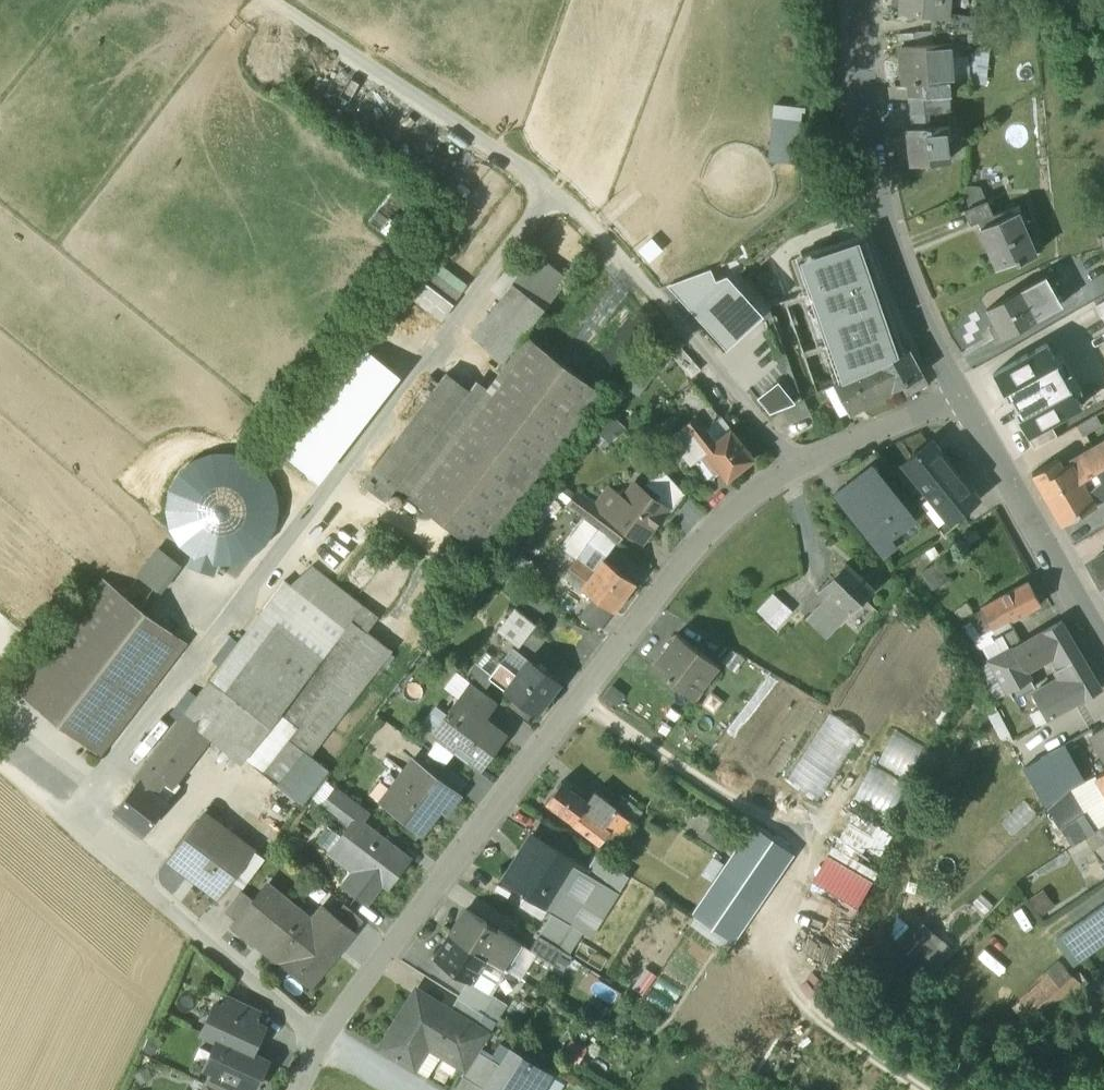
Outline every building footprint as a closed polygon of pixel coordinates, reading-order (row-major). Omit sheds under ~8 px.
[(902,11),(936,15),(937,0),(942,1),(942,0),(903,0),(902,11)] [(958,28),(930,30),(931,43),(943,42),(944,43),(959,42),(958,28)] [(931,43),(900,45),(903,84),(907,84),(946,81),(946,79),(944,43),(943,42),(931,43)] [(968,78),(946,79),(946,81),(948,94),(967,93),(968,78)] [(946,81),(907,84),(908,96),(909,96),(948,94),(946,81)] [(948,94),(909,96),(911,114),(924,113),(923,111),(947,108),(947,110),(949,110),(948,94)] [(801,106),(774,104),(770,157),(797,160),(801,106)] [(947,108),(923,111),(924,113),(925,125),(907,128),(911,164),(948,159),(944,123),(949,122),(947,110),(947,108)] [(986,201),(964,210),(971,224),(993,215),(986,201)] [(1035,255),(1016,211),(980,227),(998,267),(1015,259),(1017,263),(1035,255)] [(863,235),(800,260),(843,382),(876,367),(906,350),(863,235)] [(534,255),(513,282),(544,307),(566,280),(534,255)] [(454,303),(469,283),(441,262),(426,282),(454,303)] [(707,271),(672,285),(727,345),(760,315),(725,278),(712,283),(707,271)] [(1045,277),(1021,290),(1028,304),(1034,301),(1042,315),(1061,305),(1045,277)] [(513,282),(472,335),(504,360),(544,307),(513,282)] [(1021,290),(986,309),(1002,337),(1042,315),(1034,301),(1028,304),(1021,290)] [(674,344),(663,336),(648,357),(658,365),(674,344)] [(469,391),(396,487),(404,492),(407,494),(407,495),(480,550),(600,392),(527,337),(487,390),(476,380),(469,391)] [(994,375),(1028,436),(1051,424),(1081,407),(1046,346),(994,375)] [(681,348),(672,356),(691,378),(700,370),(681,348)] [(843,382),(834,386),(849,414),(901,386),(923,374),(909,349),(906,350),(876,367),(843,382)] [(650,377),(639,369),(627,385),(638,393),(650,377)] [(469,391),(446,373),(363,482),(386,500),(394,489),(396,487),(469,391)] [(923,374),(901,386),(907,397),(929,385),(923,374)] [(782,409),(794,404),(778,382),(757,399),(769,414),(782,409)] [(711,406),(693,383),(676,397),(693,418),(695,417),(696,418),(711,406)] [(794,404),(782,409),(789,425),(810,415),(803,400),(794,404)] [(720,417),(711,406),(696,418),(705,429),(720,417)] [(613,416),(599,432),(611,443),(625,427),(613,416)] [(696,418),(695,417),(693,418),(683,426),(684,427),(669,439),(690,465),(702,455),(705,458),(703,460),(716,476),(720,472),(727,480),(753,459),(730,430),(716,442),(705,429),(696,418)] [(720,417),(705,429),(716,442),(730,430),(720,417)] [(1057,435),(1051,424),(1028,436),(1035,448),(1057,435)] [(954,470),(931,442),(904,464),(927,492),(954,470)] [(1071,463),(1079,478),(1080,480),(1103,466),(1103,444),(1071,463)] [(255,553),(266,542),(274,528),(278,513),(278,498),(273,483),(264,470),(252,460),(237,454),(222,452),(206,455),(192,462),(181,472),(172,486),(169,501),(169,517),(174,532),(183,545),(195,554),(210,561),(225,562),(241,560),(255,553)] [(1058,459),(1032,474),(1045,497),(1079,478),(1071,463),(1063,468),(1058,459)] [(914,518),(872,466),(845,488),(863,510),(887,540),(889,539),(914,518)] [(1080,480),(1093,504),(1103,497),(1103,466),(1080,480)] [(656,502),(634,485),(611,516),(610,517),(626,530),(643,542),(667,510),(671,516),(685,496),(662,470),(645,486),(659,497),(656,502)] [(978,499),(954,470),(927,492),(950,521),(978,499)] [(1079,478),(1045,497),(1059,522),(1093,504),(1080,480),(1079,478)] [(404,492),(396,487),(394,489),(401,495),(404,492)] [(401,495),(394,489),(386,500),(397,509),(405,500),(400,496),(401,495)] [(611,516),(579,492),(567,507),(598,530),(616,544),(626,530),(610,517),(611,516)] [(887,540),(863,510),(851,520),(881,557),(895,546),(889,539),(887,540)] [(616,544),(598,530),(589,542),(607,556),(616,544)] [(607,556),(589,542),(576,560),(593,573),(603,559),(604,560),(607,556)] [(159,592),(182,563),(158,544),(136,573),(159,592)] [(1092,561),(1103,582),(1103,554),(1092,561)] [(593,573),(576,560),(564,575),(614,613),(636,584),(604,560),(603,559),(593,573)] [(872,590),(845,565),(818,593),(827,603),(820,611),(816,607),(805,619),(826,639),(838,627),(833,623),(845,610),(849,614),(872,590)] [(284,580),(147,760),(166,775),(204,725),(245,758),(267,730),(363,607),(312,567),(294,588),(284,580)] [(185,643),(104,581),(20,691),(101,753),(185,643)] [(1028,583),(980,609),(988,623),(991,627),(1006,619),(1007,622),(1040,604),(1028,583)] [(783,604),(772,594),(756,612),(767,621),(783,604)] [(767,621),(767,622),(776,630),(792,612),(783,604),(767,621)] [(363,607),(267,730),(283,744),(288,738),(288,739),(297,727),(295,725),(317,697),(341,716),(391,651),(367,632),(378,618),(363,607)] [(536,626),(515,610),(497,633),(518,649),(536,626)] [(1060,622),(1013,650),(1024,670),(1055,651),(1063,666),(1064,666),(1081,656),(1060,622)] [(718,666),(677,635),(670,644),(670,645),(652,669),(692,699),(718,666)] [(528,661),(511,649),(491,676),(489,679),(492,682),(536,715),(560,684),(529,660),(528,661)] [(1024,670),(1013,650),(990,663),(1012,700),(1034,688),(1024,670)] [(1060,679),(1034,693),(1036,695),(1042,706),(1050,718),(1100,688),(1081,656),(1064,666),(1063,666),(1055,671),(1060,679)] [(491,676),(476,664),(465,679),(470,683),(484,693),(492,682),(489,679),(491,676)] [(484,693),(470,683),(461,695),(486,715),(496,702),(484,693)] [(486,715),(461,695),(433,732),(440,738),(457,750),(480,768),(492,753),(488,750),(498,736),(502,739),(503,737),(482,721),(486,715)] [(1042,706),(1036,695),(1032,697),(1039,708),(1042,706)] [(1039,708),(1029,713),(1036,725),(1050,718),(1042,706),(1039,708)] [(819,799),(862,732),(832,713),(788,779),(819,799)] [(1093,736),(1103,752),(1103,729),(1093,736)] [(267,730),(245,758),(262,771),(283,744),(267,730)] [(283,744),(262,771),(277,784),(303,751),(288,739),(288,738),(283,744)] [(457,750),(440,738),(428,754),(444,766),(457,750)] [(1080,774),(1063,744),(1023,768),(1047,810),(1067,790),(1094,775),(1091,770),(1085,773),(1084,772),(1080,774)] [(303,751),(277,784),(303,804),(329,771),(303,751)] [(460,794),(414,759),(380,803),(420,834),(439,809),(445,814),(460,794)] [(166,775),(147,760),(133,778),(138,782),(115,812),(143,834),(167,802),(153,792),(166,775)] [(853,794),(886,813),(904,780),(871,761),(853,794)] [(1094,775),(1103,793),(1103,770),(1094,775)] [(180,785),(166,775),(153,792),(167,802),(180,785)] [(588,804),(561,783),(546,804),(572,824),(573,823),(588,804)] [(336,787),(324,803),(351,823),(355,817),(362,823),(370,813),(336,787)] [(626,820),(594,795),(588,804),(573,823),(597,840),(601,835),(605,829),(610,832),(614,836),(626,820)] [(876,855),(889,832),(852,811),(839,833),(876,855)] [(362,869),(347,889),(366,903),(382,882),(389,887),(410,860),(362,823),(355,817),(351,823),(333,847),(362,869)] [(228,845),(196,821),(171,854),(200,877),(196,882),(216,897),(219,899),(233,880),(255,851),(235,836),(228,845)] [(1093,834),(1103,848),(1103,827),(1093,834)] [(790,853),(753,828),(696,913),(734,939),(790,853)] [(610,832),(605,829),(601,835),(605,838),(610,832)] [(581,867),(533,836),(505,881),(573,924),(585,904),(565,891),(581,867)] [(857,904),(874,867),(826,845),(809,883),(857,904)] [(619,870),(596,856),(586,872),(609,886),(619,870)] [(233,880),(219,899),(216,897),(213,902),(225,912),(241,890),(243,888),(233,880)] [(271,888),(258,904),(253,900),(235,921),(233,924),(256,943),(258,941),(284,962),(282,964),(284,966),(286,963),(310,983),(308,985),(310,987),(336,954),(332,950),(349,930),(353,933),(355,931),(335,915),(324,906),(312,921),(271,888)] [(241,890),(225,912),(235,921),(253,900),(241,890)] [(1045,892),(1031,901),(1043,918),(1057,909),(1045,892)] [(363,921),(344,904),(335,915),(355,931),(363,921)] [(1056,940),(1071,960),(1074,965),(1100,947),(1100,948),(1103,945),(1103,906),(1056,940)] [(523,945),(466,910),(450,935),(454,938),(489,959),(507,971),(523,945)] [(892,948),(927,981),(954,952),(919,920),(892,948)] [(539,935),(530,950),(550,963),(559,948),(539,935)] [(489,959),(454,938),(449,946),(446,944),(437,959),(470,979),(477,968),(482,971),(489,959)] [(1074,965),(1071,960),(1010,1013),(1026,1028),(1083,978),(1074,965)] [(459,998),(487,1015),(498,998),(470,981),(459,998)] [(260,1009),(228,994),(222,1007),(254,1022),(260,1009)] [(480,1027),(452,1010),(447,1017),(416,998),(400,1024),(397,1023),(381,1048),(419,1072),(420,1070),(418,1069),(430,1049),(429,1049),(430,1047),(443,1055),(466,1070),(478,1051),(489,1033),(480,1027)] [(487,1015),(459,998),(452,1010),(480,1027),(487,1015)] [(222,1007),(215,1004),(202,1032),(218,1040),(218,1039),(252,1054),(264,1027),(222,1007)] [(252,1054),(218,1039),(218,1040),(205,1066),(212,1070),(248,1086),(255,1089),(268,1061),(252,1054)] [(443,1055),(430,1047),(429,1049),(430,1049),(418,1069),(420,1070),(419,1072),(429,1078),(443,1055)] [(502,1066),(478,1051),(466,1070),(462,1075),(486,1089),(487,1089),(502,1066)] [(548,1074),(512,1051),(502,1066),(487,1089),(538,1089),(548,1074)] [(212,1070),(206,1083),(222,1089),(246,1089),(248,1086),(212,1070)]
